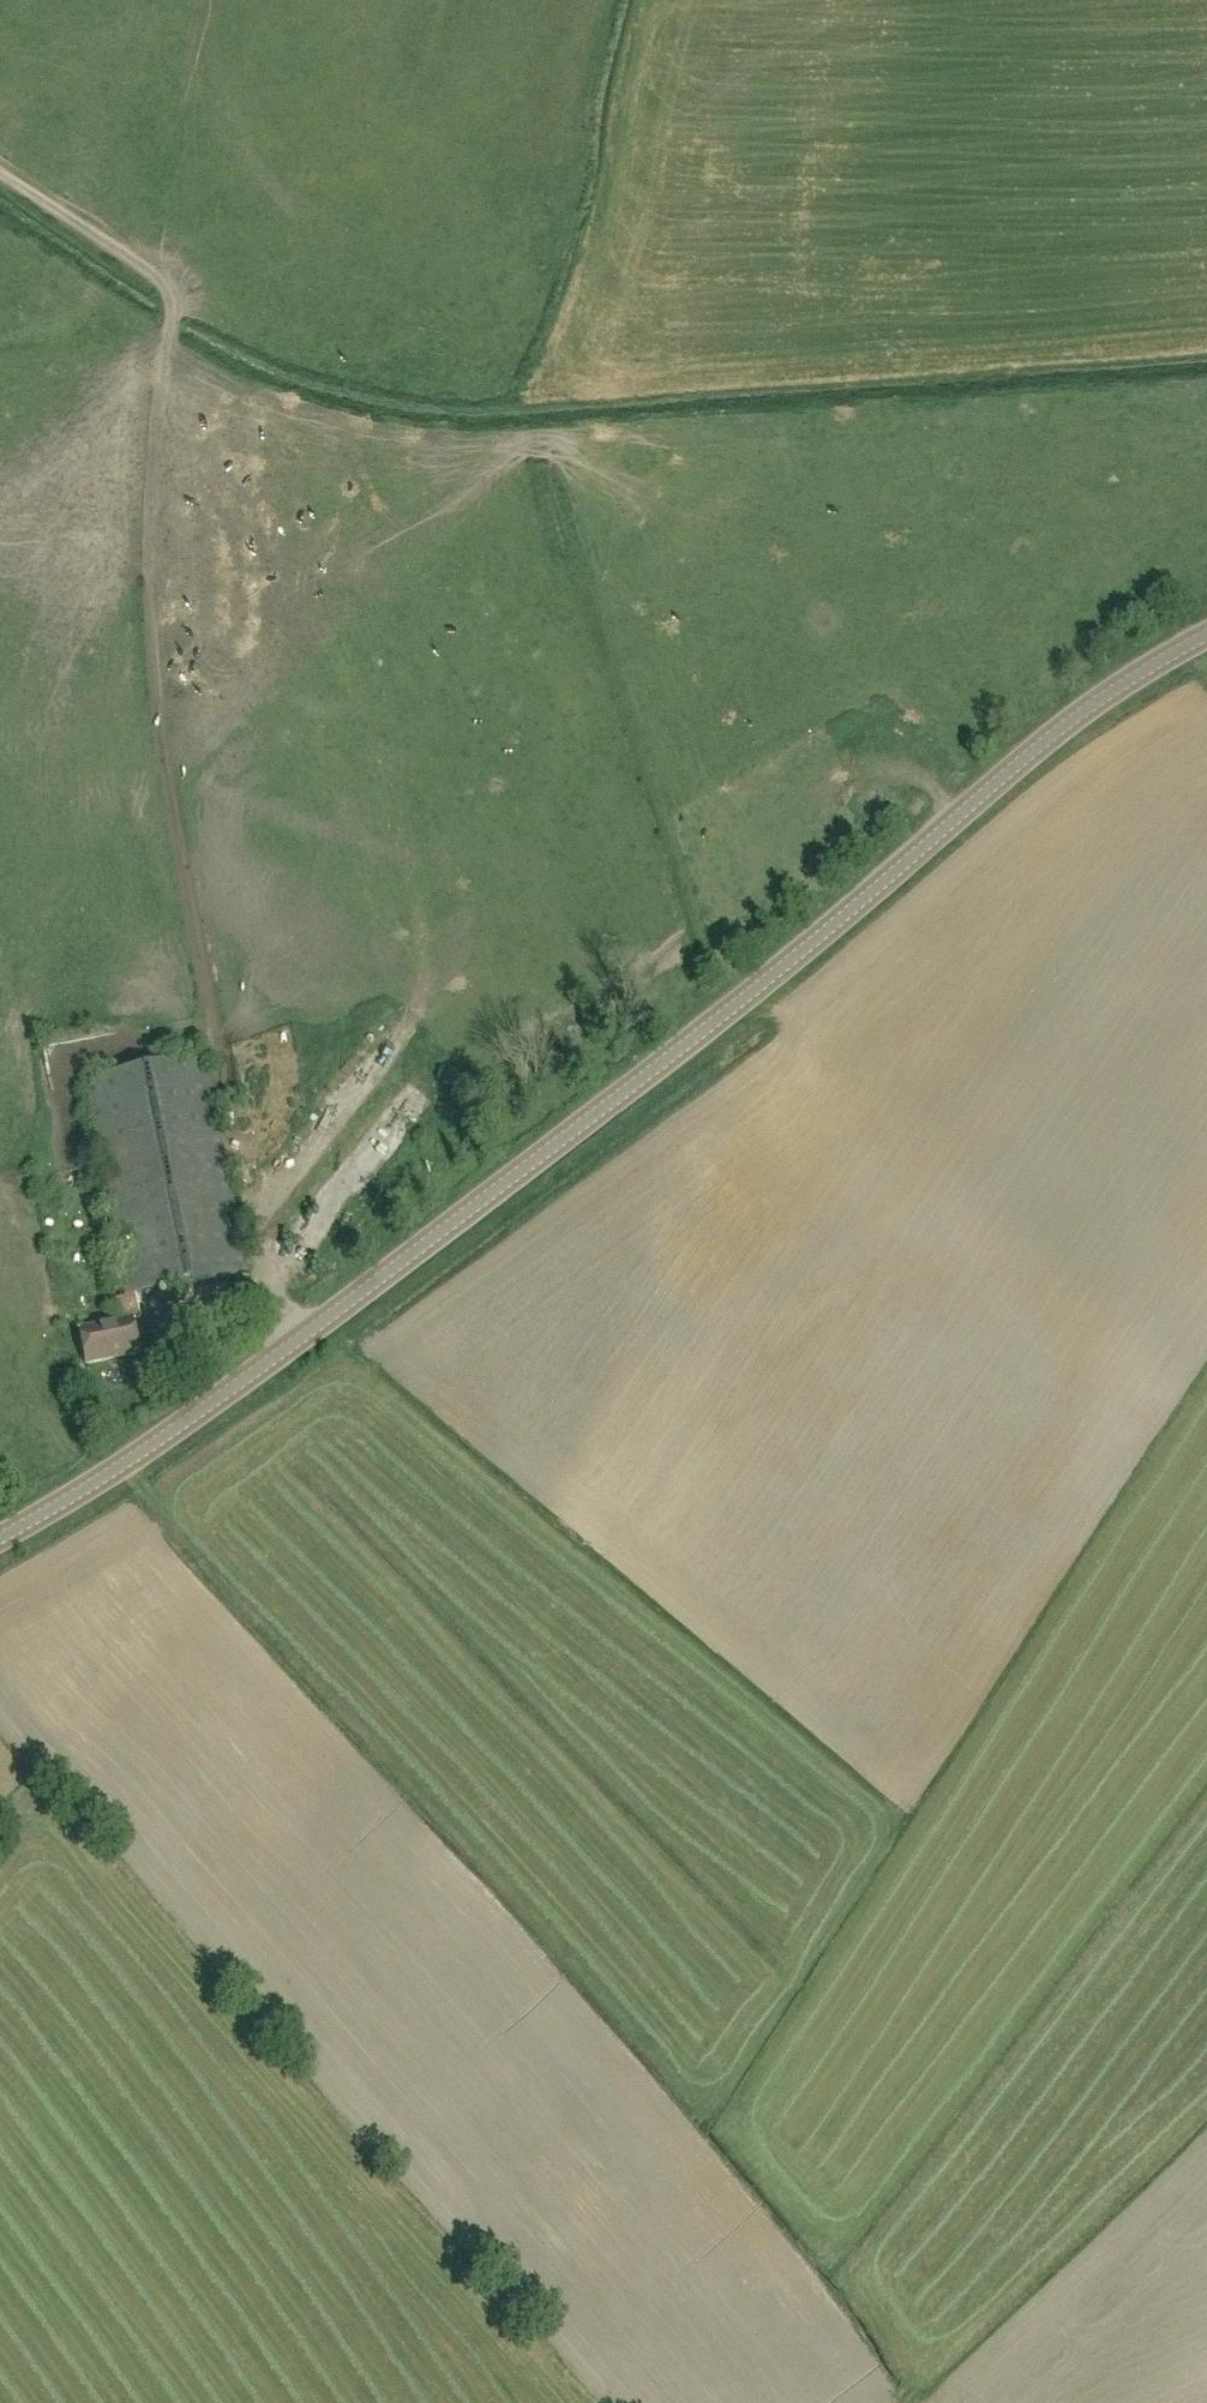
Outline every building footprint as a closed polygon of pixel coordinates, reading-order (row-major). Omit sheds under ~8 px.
[(204,1060),(84,1083),(126,1297),(246,1273),(204,1060)] [(135,1301),(110,1304),(113,1321),(138,1318),(135,1301)] [(80,1331),(86,1364),(138,1354),(131,1321),(80,1331)]
